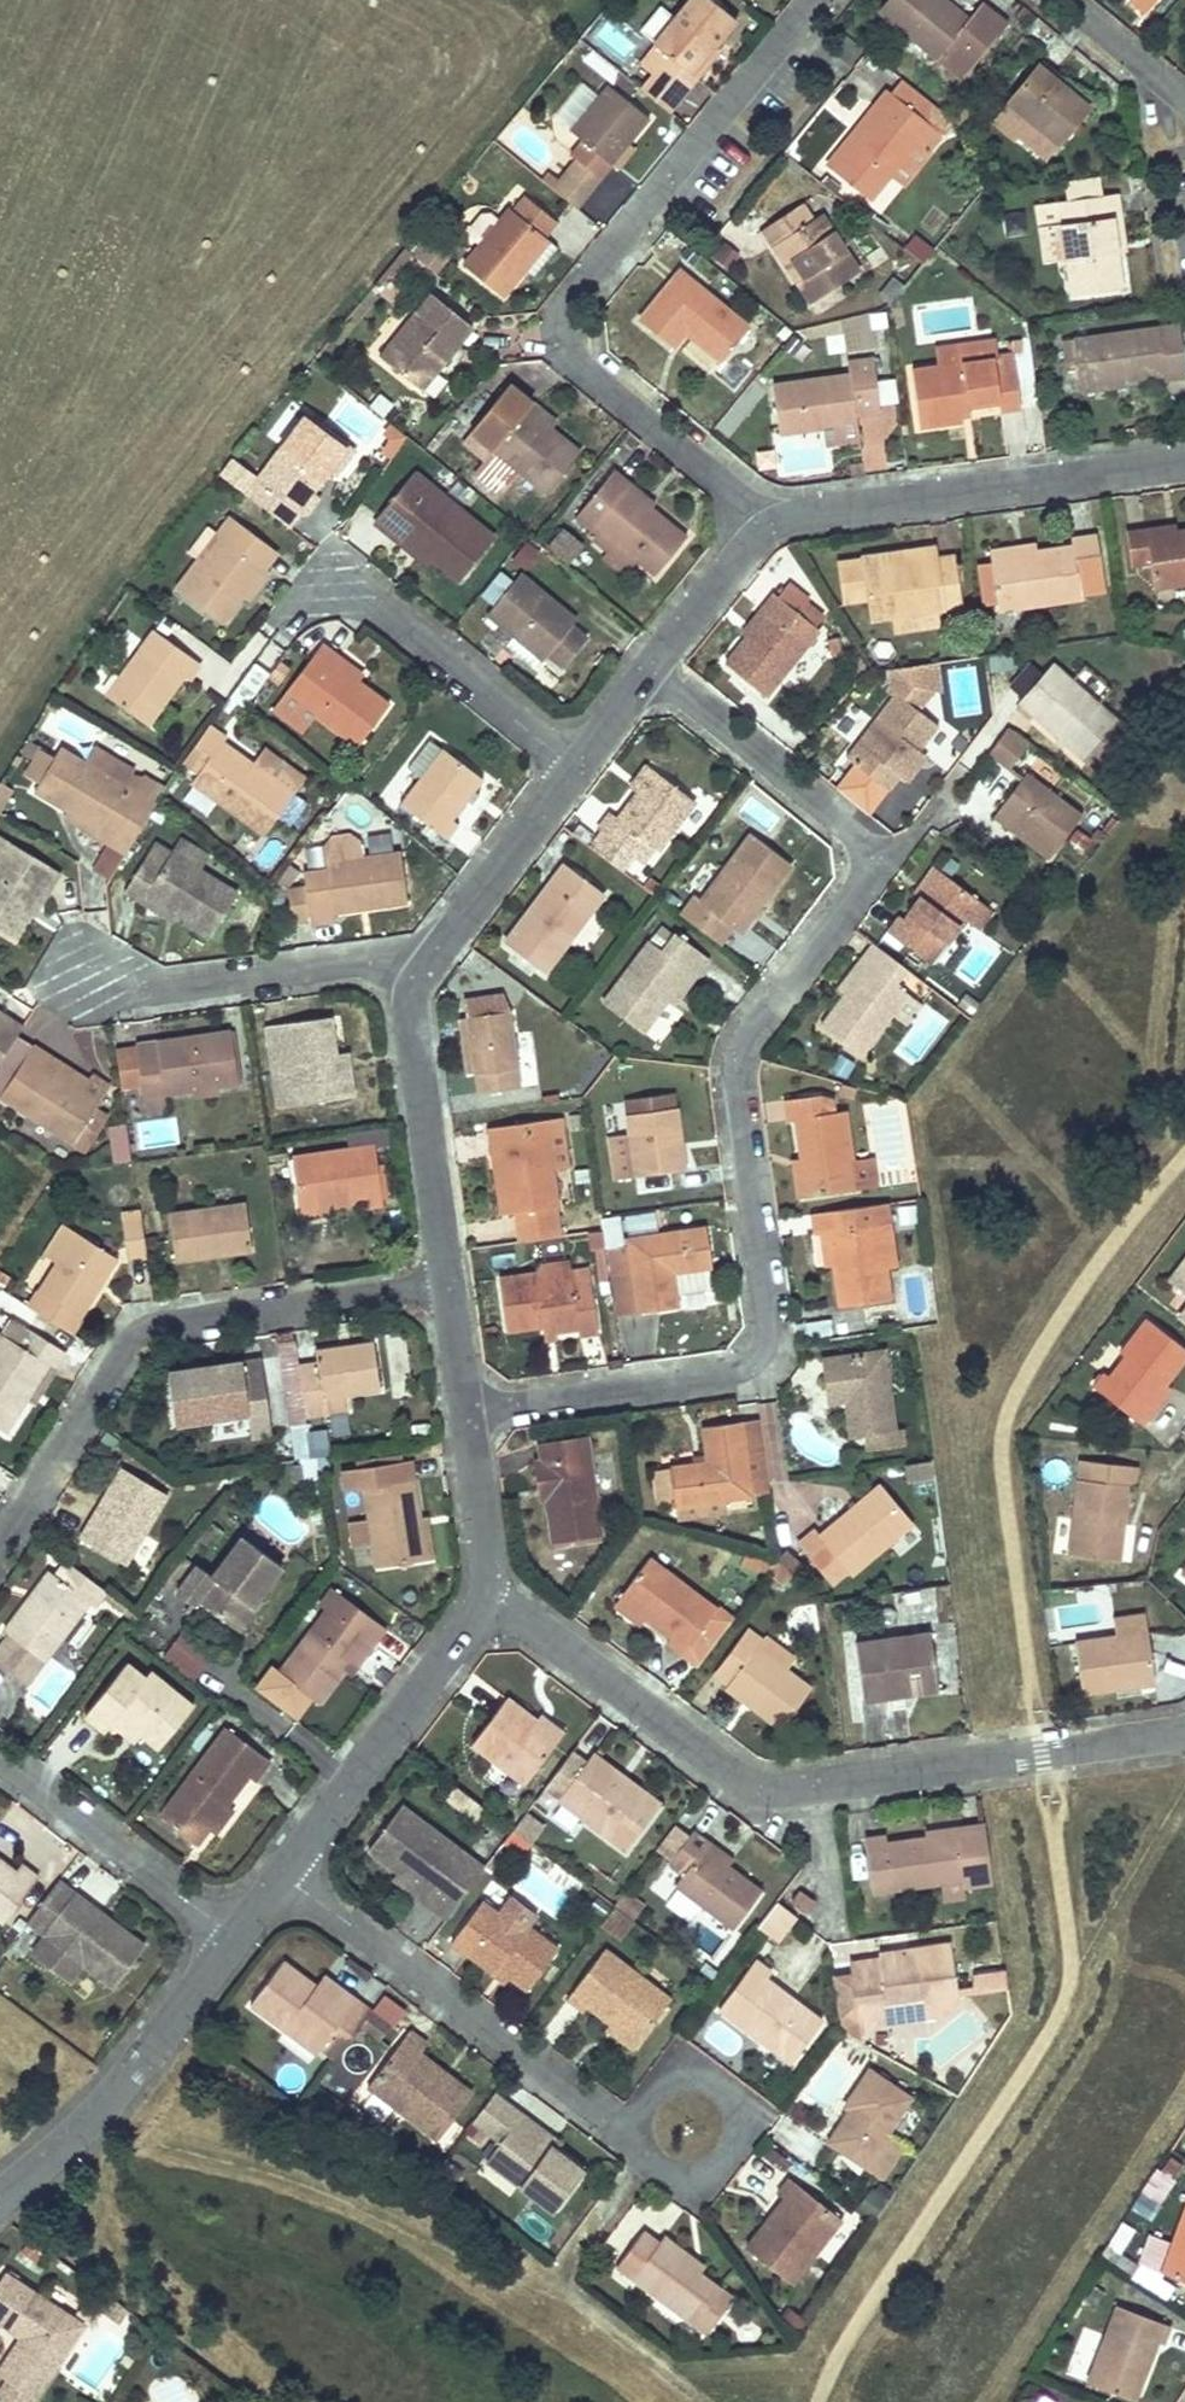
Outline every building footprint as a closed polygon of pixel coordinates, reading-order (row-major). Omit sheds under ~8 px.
[(696,75),(689,69),(710,43),(713,45),(734,19),(710,0),(687,0),(652,43),(666,54),(651,74),(679,96),(696,75)] [(937,56),(943,49),(968,70),(1007,21),(983,1),(969,17),(948,0),(885,0),(878,9),(937,56)] [(1145,10),(1153,0),(1131,0),(1145,10)] [(689,69),(696,75),(717,49),(713,45),(710,43),(689,69)] [(968,70),(943,49),(937,56),(962,77),(968,70)] [(1088,104),(1037,62),(992,118),(1015,137),(1019,133),(1047,155),(1059,140),(1088,104)] [(925,151),(951,119),(900,76),(888,91),(886,90),(872,105),(876,109),(829,167),(868,198),(885,177),(888,173),(900,182),(925,151)] [(575,160),(553,189),(576,207),(598,179),(610,165),(608,163),(646,116),(606,85),(568,131),(581,142),(570,156),(575,160)] [(954,121),(965,129),(978,111),(968,103),(954,121)] [(1116,191),(1060,200),(1037,203),(1040,226),(1063,224),(1068,258),(1073,293),(1122,286),(1117,248),(1113,215),(1120,214),(1116,191)] [(525,267),(533,274),(556,245),(542,234),(554,220),(524,196),(513,210),(509,207),(462,264),(502,296),(525,267)] [(773,243),(809,300),(855,271),(819,213),(810,219),(800,203),(768,223),(778,239),(773,243)] [(575,259),(598,230),(571,208),(547,237),(575,259)] [(1113,215),(1117,248),(1124,247),(1120,214),(1113,215)] [(1040,226),(1045,261),(1068,258),(1063,224),(1040,226)] [(902,251),(921,265),(932,251),(913,237),(902,251)] [(708,260),(727,273),(740,253),(721,240),(708,260)] [(637,317),(670,344),(688,323),(692,327),(688,331),(720,357),(747,325),(678,268),(637,317)] [(886,305),(901,286),(888,276),(873,294),(886,305)] [(383,358),(419,387),(434,369),(429,366),(438,355),(447,362),(475,329),(434,295),(383,358)] [(1080,384),(1126,377),(1162,372),(1163,378),(1184,374),(1184,362),(1179,321),(1073,336),(1077,366),(1080,384)] [(1066,367),(1077,366),(1073,336),(1062,339),(1066,367)] [(940,364),(994,357),(992,339),(938,346),(940,364)] [(1019,404),(1013,367),(1012,357),(1011,355),(994,357),(940,364),(911,368),(918,425),(960,419),(959,407),(997,402),(998,407),(1019,404)] [(779,431),(821,426),(858,421),(857,413),(880,410),(872,356),(848,360),(849,372),(772,383),(779,431)] [(1012,357),(1013,367),(1019,404),(1026,404),(1019,356),(1012,357)] [(434,369),(419,387),(424,391),(439,373),(434,369)] [(1126,377),(1080,384),(1081,390),(1127,383),(1126,377)] [(880,406),(896,404),(893,380),(877,382),(880,406)] [(579,452),(550,429),(528,410),(534,403),(519,391),(491,425),(504,436),(494,449),(519,469),(547,492),(579,452)] [(388,461),(405,437),(342,393),(325,417),(388,461)] [(528,410),(550,429),(556,421),(534,403),(528,410)] [(316,491),(331,471),(351,444),(309,413),(261,478),(249,495),(292,527),(305,509),(310,513),(323,496),(316,491)] [(861,443),(858,421),(821,426),(824,448),(861,443)] [(351,444),(331,471),(337,476),(357,449),(351,444)] [(519,469),(494,449),(476,470),(502,491),(519,469)] [(630,482),(613,469),(574,516),(590,529),(586,534),(607,551),(602,557),(623,574),(636,559),(654,573),(685,534),(651,506),(627,486),(630,482)] [(375,519),(392,534),(397,529),(428,554),(458,579),(492,538),(412,473),(375,519)] [(627,486),(651,506),(654,502),(630,482),(627,486)] [(224,623),(245,596),(266,569),(259,563),(272,547),(232,516),(219,533),(225,538),(184,592),(224,623)] [(1146,528),(1147,535),(1175,531),(1173,524),(1146,528)] [(1147,535),(1146,528),(1126,531),(1130,564),(1149,562),(1153,585),(1184,580),(1184,530),(1175,531),(1147,535)] [(397,529),(392,534),(423,559),(428,554),(397,529)] [(1036,550),(990,557),(998,604),(1081,593),(1080,583),(1078,570),(1103,566),(1098,533),(1071,537),(1071,544),(1036,550)] [(563,534),(552,548),(566,559),(578,545),(563,534)] [(989,548),(990,557),(1036,550),(1035,541),(989,548)] [(902,549),(864,556),(873,618),(894,615),(923,611),(940,608),(962,605),(954,556),(937,558),(934,545),(915,548),(917,562),(904,563),(902,549)] [(266,569),(267,570),(280,554),(272,547),(259,563),(266,569)] [(1078,570),(1080,583),(1105,580),(1103,566),(1078,570)] [(266,569),(245,596),(250,601),(271,573),(267,570),(266,569)] [(514,635),(542,657),(546,653),(569,624),(573,619),(518,574),(487,613),(514,635)] [(781,599),(815,626),(823,615),(789,588),(781,599)] [(765,612),(746,636),(724,663),(765,695),(819,629),(815,626),(781,599),(773,593),(760,608),(765,612)] [(741,632),(746,636),(765,612),(760,608),(741,632)] [(923,611),(894,615),(896,630),(943,623),(940,608),(923,611)] [(569,624),(546,653),(561,665),(584,636),(569,624)] [(186,674),(194,680),(206,664),(157,628),(109,693),(148,724),(186,674)] [(966,656),(982,654),(979,634),(963,636),(966,656)] [(542,657),(514,635),(506,644),(530,664),(537,664),(542,657)] [(358,680),(334,661),(338,656),(322,644),(286,691),(317,713),(357,744),(388,703),(358,680)] [(338,656),(334,661),(358,680),(362,674),(338,656)] [(887,788),(898,774),(904,778),(924,752),(918,748),(936,723),(937,722),(914,705),(928,687),(939,692),(934,661),(888,667),(890,682),(887,686),(892,691),(844,756),(887,788)] [(1110,726),(1116,720),(1050,663),(1017,701),(1083,758),(1102,774),(1128,742),(1110,726)] [(302,733),(317,713),(286,691),(271,710),(302,733)] [(57,704),(44,724),(86,750),(99,730),(57,704)] [(1134,736),(1116,720),(1110,726),(1128,742),(1134,736)] [(208,726),(184,759),(204,773),(195,788),(266,837),(277,820),(294,796),(252,767),(248,773),(241,769),(246,762),(223,746),(228,740),(208,726)] [(1006,726),(986,752),(1007,767),(1026,742),(1006,726)] [(437,749),(439,747),(428,739),(406,768),(417,776),(437,749)] [(95,830),(129,850),(158,802),(60,742),(33,786),(98,825),(95,830)] [(417,776),(398,801),(445,836),(456,821),(452,817),(482,777),(440,745),(439,747),(437,749),(417,776)] [(252,767),(294,796),(303,782),(262,754),(252,767)] [(252,767),(246,762),(241,769),(248,773),(252,767)] [(638,790),(655,768),(648,762),(631,783),(638,790)] [(695,799),(655,768),(638,790),(618,816),(611,810),(600,824),(604,827),(591,843),(619,864),(631,848),(640,855),(652,840),(659,844),(695,799)] [(1026,771),(996,810),(1021,829),(1051,851),(1081,813),(1049,789),(1026,771)] [(0,790),(0,810),(6,813),(19,790),(5,782),(0,790)] [(307,805),(294,796),(277,820),(290,829),(307,805)] [(150,818),(160,825),(168,812),(158,806),(150,818)] [(1021,829),(996,810),(991,817),(1016,836),(1021,829)] [(325,856),(361,850),(360,836),(352,829),(330,832),(323,842),(325,856)] [(176,838),(168,851),(198,869),(205,856),(176,838)] [(36,910),(50,887),(55,890),(66,871),(13,840),(0,861),(0,924),(20,936),(36,910)] [(198,869),(168,851),(153,842),(142,858),(123,891),(142,903),(146,894),(177,912),(211,932),(235,891),(198,869)] [(361,850),(325,856),(326,865),(298,870),(305,921),(333,917),(332,908),(407,897),(400,845),(361,850)] [(693,893),(679,910),(719,940),(732,924),(740,929),(776,881),(735,850),(722,868),(699,897),(693,893)] [(693,893),(699,897),(722,868),(707,855),(684,886),(693,893)] [(564,858),(504,937),(543,967),(604,888),(564,858)] [(914,891),(920,895),(939,869),(934,865),(914,891)] [(939,869),(920,895),(903,919),(897,915),(886,929),(929,962),(977,897),(939,869)] [(50,887),(36,910),(40,913),(55,890),(50,887)] [(146,894),(142,903),(172,920),(177,912),(146,894)] [(638,1026),(664,995),(686,968),(693,972),(706,955),(674,930),(661,946),(648,937),(601,997),(638,1026)] [(867,966),(846,993),(821,1026),(858,1054),(891,1010),(904,994),(890,984),(903,966),(874,943),(860,960),(867,966)] [(860,960),(839,987),(846,993),(867,966),(860,960)] [(686,968),(664,995),(671,1000),(693,972),(686,968)] [(472,1068),(474,1086),(519,1080),(517,1064),(512,1028),(508,1005),(464,1011),(465,1014),(467,1028),(472,1068)] [(22,1022),(3,1010),(0,1015),(0,1057),(22,1022)] [(467,1028),(465,1014),(457,1015),(465,1069),(472,1068),(467,1028)] [(289,1069),(293,1102),(347,1096),(343,1065),(331,1066),(329,1056),(324,1017),(262,1025),(268,1072),(289,1069)] [(540,1062),(535,1026),(512,1028),(517,1064),(540,1062)] [(134,1043),(140,1092),(158,1089),(189,1085),(214,1082),(232,1080),(225,1030),(134,1043)] [(27,1040),(0,1083),(0,1094),(72,1139),(84,1147),(105,1115),(93,1107),(99,1097),(41,1060),(45,1053),(27,1040)] [(582,1090),(614,1050),(605,1044),(574,1083),(582,1090)] [(45,1053),(41,1060),(99,1097),(104,1090),(102,1079),(82,1066),(78,1073),(45,1053)] [(329,1056),(331,1066),(343,1065),(341,1054),(329,1056)] [(838,1055),(830,1069),(847,1078),(855,1065),(838,1055)] [(268,1072),(273,1105),(293,1102),(289,1069),(268,1072)] [(856,1085),(841,1080),(839,1089),(854,1093),(856,1085)] [(214,1082),(189,1085),(189,1092),(215,1089),(214,1082)] [(158,1089),(140,1092),(143,1110),(160,1108),(158,1089)] [(677,1091),(628,1099),(633,1131),(606,1134),(613,1177),(639,1173),(641,1191),(677,1186),(675,1168),(688,1165),(677,1091)] [(800,1155),(805,1192),(852,1186),(842,1106),(831,1108),(830,1096),(816,1091),(785,1096),(787,1115),(794,1115),(800,1155)] [(513,1205),(519,1240),(562,1233),(552,1164),(547,1127),(561,1125),(559,1111),(486,1121),(489,1148),(497,1148),(500,1174),(504,1206),(513,1205)] [(107,1124),(111,1159),(129,1157),(125,1121),(107,1124)] [(547,1127),(552,1164),(567,1162),(561,1125),(547,1127)] [(289,1157),(296,1209),(329,1204),(357,1200),(359,1206),(380,1204),(372,1145),(289,1157)] [(489,1148),(492,1175),(500,1174),(497,1148),(489,1148)] [(797,1194),(805,1192),(800,1155),(792,1155),(797,1194)] [(884,1200),(810,1210),(813,1232),(808,1232),(812,1264),(831,1262),(836,1304),(888,1296),(884,1264),(878,1221),(887,1219),(884,1200)] [(898,1231),(916,1231),(915,1203),(897,1203),(898,1231)] [(329,1204),(296,1209),(297,1216),(330,1211),(329,1204)] [(173,1263),(213,1258),(213,1254),(247,1248),(241,1205),(167,1216),(173,1263)] [(622,1211),(622,1228),(655,1228),(655,1211),(622,1211)] [(601,1227),(604,1245),(611,1244),(621,1242),(617,1214),(600,1216),(601,1227)] [(878,1221),(884,1264),(893,1263),(887,1219),(878,1221)] [(121,1258),(140,1257),(135,1220),(116,1223),(121,1258)] [(678,1306),(676,1291),(673,1272),(711,1266),(705,1226),(626,1238),(627,1242),(634,1293),(636,1308),(637,1312),(678,1306)] [(46,1257),(53,1261),(71,1232),(65,1228),(46,1257)] [(53,1261),(25,1304),(68,1332),(114,1259),(71,1232),(53,1261)] [(611,1244),(620,1311),(636,1308),(634,1293),(627,1242),(621,1242),(611,1244)] [(213,1254),(213,1258),(248,1253),(247,1248),(213,1254)] [(1177,1289),(1184,1278),(1184,1253),(1165,1280),(1177,1289)] [(534,1271),(535,1279),(572,1274),(571,1267),(570,1257),(533,1262),(534,1271)] [(580,1331),(598,1329),(589,1265),(571,1267),(572,1274),(535,1279),(534,1271),(499,1275),(507,1326),(542,1321),(543,1329),(579,1324),(580,1331)] [(673,1272),(676,1291),(714,1285),(711,1266),(673,1272)] [(1166,1401),(1161,1397),(1168,1386),(1184,1364),(1184,1350),(1143,1318),(1115,1353),(1121,1357),(1106,1378),(1101,1374),(1090,1386),(1145,1427),(1166,1401)] [(3,1431),(44,1366),(50,1370),(61,1353),(23,1329),(13,1346),(0,1338),(0,1429),(3,1431)] [(301,1365),(306,1414),(325,1412),(323,1397),(380,1390),(374,1343),(350,1346),(351,1351),(316,1356),(317,1363),(301,1365)] [(847,1408),(850,1435),(867,1432),(894,1428),(889,1393),(884,1348),(821,1357),(824,1378),(842,1377),(845,1398),(854,1397),(855,1406),(847,1408)] [(175,1424),(206,1419),(248,1413),(250,1436),(269,1433),(258,1361),(239,1363),(217,1367),(218,1375),(209,1377),(208,1369),(167,1375),(175,1424)] [(217,1367),(208,1369),(209,1377),(218,1375),(217,1367)] [(824,1378),(827,1401),(845,1398),(842,1377),(824,1378)] [(1161,1397),(1166,1401),(1174,1390),(1168,1386),(1161,1397)] [(845,1398),(847,1408),(855,1406),(854,1397),(845,1398)] [(757,1417),(739,1420),(749,1493),(768,1490),(757,1417)] [(672,1504),(721,1497),(749,1493),(739,1420),(699,1426),(704,1460),(666,1466),(667,1469),(651,1472),(656,1501),(671,1500),(672,1504)] [(894,1428),(867,1432),(869,1448),(906,1444),(904,1427),(894,1428)] [(543,1488),(544,1500),(550,1541),(599,1534),(586,1436),(537,1444),(539,1460),(534,1461),(537,1489),(543,1488)] [(1076,1460),(1074,1478),(1067,1555),(1117,1560),(1124,1485),(1131,1486),(1132,1465),(1076,1460)] [(373,1567),(423,1560),(418,1520),(413,1482),(408,1482),(405,1462),(341,1470),(343,1490),(362,1488),(373,1567)] [(122,1566),(127,1556),(139,1536),(163,1495),(118,1470),(102,1496),(109,1500),(94,1525),(87,1522),(77,1540),(122,1566)] [(819,1537),(853,1574),(911,1522),(878,1485),(819,1537)] [(102,1496),(87,1522),(94,1525),(109,1500),(102,1496)] [(721,1497),(672,1504),(673,1517),(722,1510),(721,1497)] [(418,1520),(423,1560),(431,1559),(426,1518),(418,1520)] [(764,1528),(752,1528),(752,1538),(765,1537),(764,1528)] [(143,1565),(157,1543),(144,1535),(130,1557),(143,1565)] [(197,1565),(177,1593),(193,1604),(197,1599),(235,1628),(282,1565),(242,1536),(213,1577),(197,1565)] [(616,1600),(618,1602),(640,1619),(668,1640),(664,1644),(680,1656),(714,1611),(647,1560),(616,1600)] [(766,1571),(778,1581),(787,1570),(774,1560),(766,1571)] [(0,1631),(4,1634),(0,1640),(0,1669),(5,1673),(23,1648),(40,1661),(85,1603),(90,1607),(103,1591),(64,1561),(52,1576),(45,1571),(0,1631)] [(320,1703),(345,1670),(366,1641),(373,1647),(386,1629),(333,1589),(321,1606),(327,1611),(281,1674),(320,1703)] [(640,1619),(618,1602),(612,1610),(634,1627),(640,1619)] [(1114,1636),(1146,1631),(1143,1611),(1111,1617),(1114,1636)] [(728,1683),(724,1688),(780,1729),(809,1691),(784,1671),(754,1649),(759,1642),(744,1631),(714,1672),(728,1683)] [(1082,1693),(1122,1687),(1121,1680),(1154,1675),(1146,1631),(1114,1636),(1074,1643),(1082,1693)] [(175,1632),(163,1656),(196,1672),(208,1648),(175,1632)] [(863,1700),(883,1698),(882,1689),(936,1681),(929,1634),(855,1645),(863,1700)] [(759,1642),(754,1649),(784,1671),(793,1659),(763,1637),(759,1642)] [(366,1641),(345,1670),(352,1675),(373,1647),(366,1641)] [(23,1648),(5,1673),(21,1685),(40,1661),(23,1648)] [(30,1699),(51,1711),(73,1673),(53,1661),(30,1699)] [(86,1711),(107,1728),(110,1724),(116,1717),(135,1731),(157,1749),(189,1707),(146,1674),(141,1680),(123,1665),(86,1711)] [(1121,1680),(1122,1687),(1155,1682),(1154,1675),(1121,1680)] [(882,1689),(883,1698),(938,1690),(936,1681),(882,1689)] [(471,1743),(496,1761),(525,1783),(559,1737),(535,1719),(505,1697),(471,1743)] [(101,1735),(107,1728),(86,1711),(81,1719),(101,1735)] [(539,1715),(535,1719),(559,1737),(562,1732),(539,1715)] [(116,1717),(110,1724),(129,1739),(135,1731),(116,1717)] [(157,1818),(192,1845),(206,1825),(222,1804),(244,1775),(252,1782),(268,1762),(225,1730),(157,1818)] [(592,1753),(587,1759),(638,1797),(642,1791),(592,1753)] [(638,1797),(587,1759),(558,1798),(625,1849),(659,1805),(642,1791),(638,1797)] [(525,1783),(496,1761),(485,1776),(514,1798),(525,1783)] [(222,1804),(206,1825),(214,1832),(230,1810),(222,1804)] [(422,1893),(417,1900),(444,1920),(482,1869),(399,1808),(367,1851),(398,1875),(422,1893)] [(957,1827),(958,1832),(983,1829),(982,1822),(957,1827)] [(924,1831),(925,1837),(958,1832),(957,1827),(924,1831)] [(520,1855),(530,1843),(512,1829),(503,1842),(520,1855)] [(958,1832),(925,1837),(886,1842),(885,1837),(865,1840),(872,1892),(990,1875),(983,1829),(958,1832)] [(722,1862),(704,1848),(708,1842),(693,1831),(670,1861),(684,1872),(675,1884),(733,1928),(761,1892),(722,1862)] [(708,1842),(704,1848),(722,1862),(727,1856),(708,1842)] [(492,1870),(503,1855),(497,1850),(485,1866),(492,1870)] [(3,1922),(38,1875),(20,1862),(14,1869),(0,1858),(0,1920),(3,1922)] [(398,1875),(393,1882),(417,1900),(422,1893),(398,1875)] [(58,1878),(27,1919),(48,1935),(77,1957),(114,1984),(144,1943),(103,1912),(98,1918),(70,1897),(75,1891),(58,1878)] [(103,1912),(75,1891),(70,1897),(98,1918),(103,1912)] [(799,1891),(792,1901),(805,1910),(812,1901),(799,1891)] [(623,1892),(614,1905),(634,1921),(643,1907),(623,1892)] [(774,1902),(765,1914),(782,1927),(786,1929),(795,1917),(774,1902)] [(451,1943),(493,1975),(498,1969),(511,1978),(528,1990),(558,1949),(527,1926),(521,1932),(481,1903),(451,1943)] [(612,1907),(600,1924),(619,1939),(632,1923),(612,1907)] [(765,1914),(756,1927),(773,1939),(782,1927),(765,1914)] [(871,2025),(892,2022),(890,2004),(923,1999),(959,1993),(951,1942),(880,1954),(880,1960),(851,1964),(852,1974),(859,2018),(871,2025)] [(589,2004),(613,2022),(638,2040),(669,1999),(665,1995),(640,1977),(604,1950),(568,1998),(583,2009),(589,2004)] [(752,1961),(717,2009),(789,2062),(820,2021),(765,1980),(769,1974),(752,1961)] [(250,2009),(283,2032),(287,2025),(320,2050),(334,2060),(358,2028),(368,2013),(329,1985),(323,1994),(315,1988),(284,1965),(250,2009)] [(493,1975),(506,1985),(511,1978),(498,1969),(493,1975)] [(1007,1988),(1004,1969),(971,1974),(972,1992),(1007,1988)] [(859,2018),(852,1974),(835,1977),(842,2031),(861,2042),(859,2018)] [(322,1979),(315,1988),(323,1994),(329,1985),(322,1979)] [(890,2004),(892,2022),(926,2016),(923,1999),(890,2004)] [(388,2029),(368,2013),(358,2028),(377,2043),(388,2029)] [(638,2040),(613,2022),(608,2029),(633,2047),(638,2040)] [(287,2025),(283,2032),(314,2056),(320,2050),(287,2025)] [(437,2079),(441,2073),(417,2054),(423,2046),(407,2034),(366,2090),(436,2140),(470,2093),(451,2080),(446,2087),(437,2079)] [(850,2111),(830,2141),(883,2177),(904,2147),(886,2134),(911,2096),(870,2068),(844,2106),(850,2111)] [(451,2080),(441,2073),(437,2079),(446,2087),(451,2080)] [(490,2097),(470,2124),(497,2144),(484,2161),(552,2213),(581,2176),(550,2152),(513,2124),(517,2118),(490,2097)] [(517,2118),(513,2124),(550,2152),(555,2146),(517,2118)] [(746,2249),(791,2284),(841,2218),(788,2178),(776,2194),(786,2202),(769,2225),(765,2223),(746,2249)] [(783,2200),(765,2223),(769,2225),(786,2202),(783,2200)] [(1161,2274),(1184,2283),(1184,2208),(1172,2243),(1161,2274)] [(1146,2230),(1138,2260),(1159,2265),(1167,2236),(1146,2230)] [(615,2268),(692,2325),(708,2305),(720,2314),(730,2300),(698,2275),(686,2267),(693,2258),(664,2237),(657,2245),(641,2233),(615,2268)] [(693,2258),(686,2267),(698,2275),(704,2266),(693,2258)] [(67,2323),(5,2282),(0,2290),(0,2340),(15,2350),(0,2373),(0,2387),(23,2401),(41,2401),(73,2353),(55,2341),(67,2323)] [(132,2321),(108,2303),(100,2315),(124,2333),(132,2321)] [(1138,2400),(1161,2341),(1168,2322),(1120,2303),(1090,2381),(1138,2400)] [(708,2305),(692,2325),(704,2335),(720,2314),(708,2305)] [(1168,2322),(1161,2341),(1167,2344),(1174,2324),(1168,2322)] [(85,2334),(67,2323),(55,2341),(73,2353),(85,2334)]
